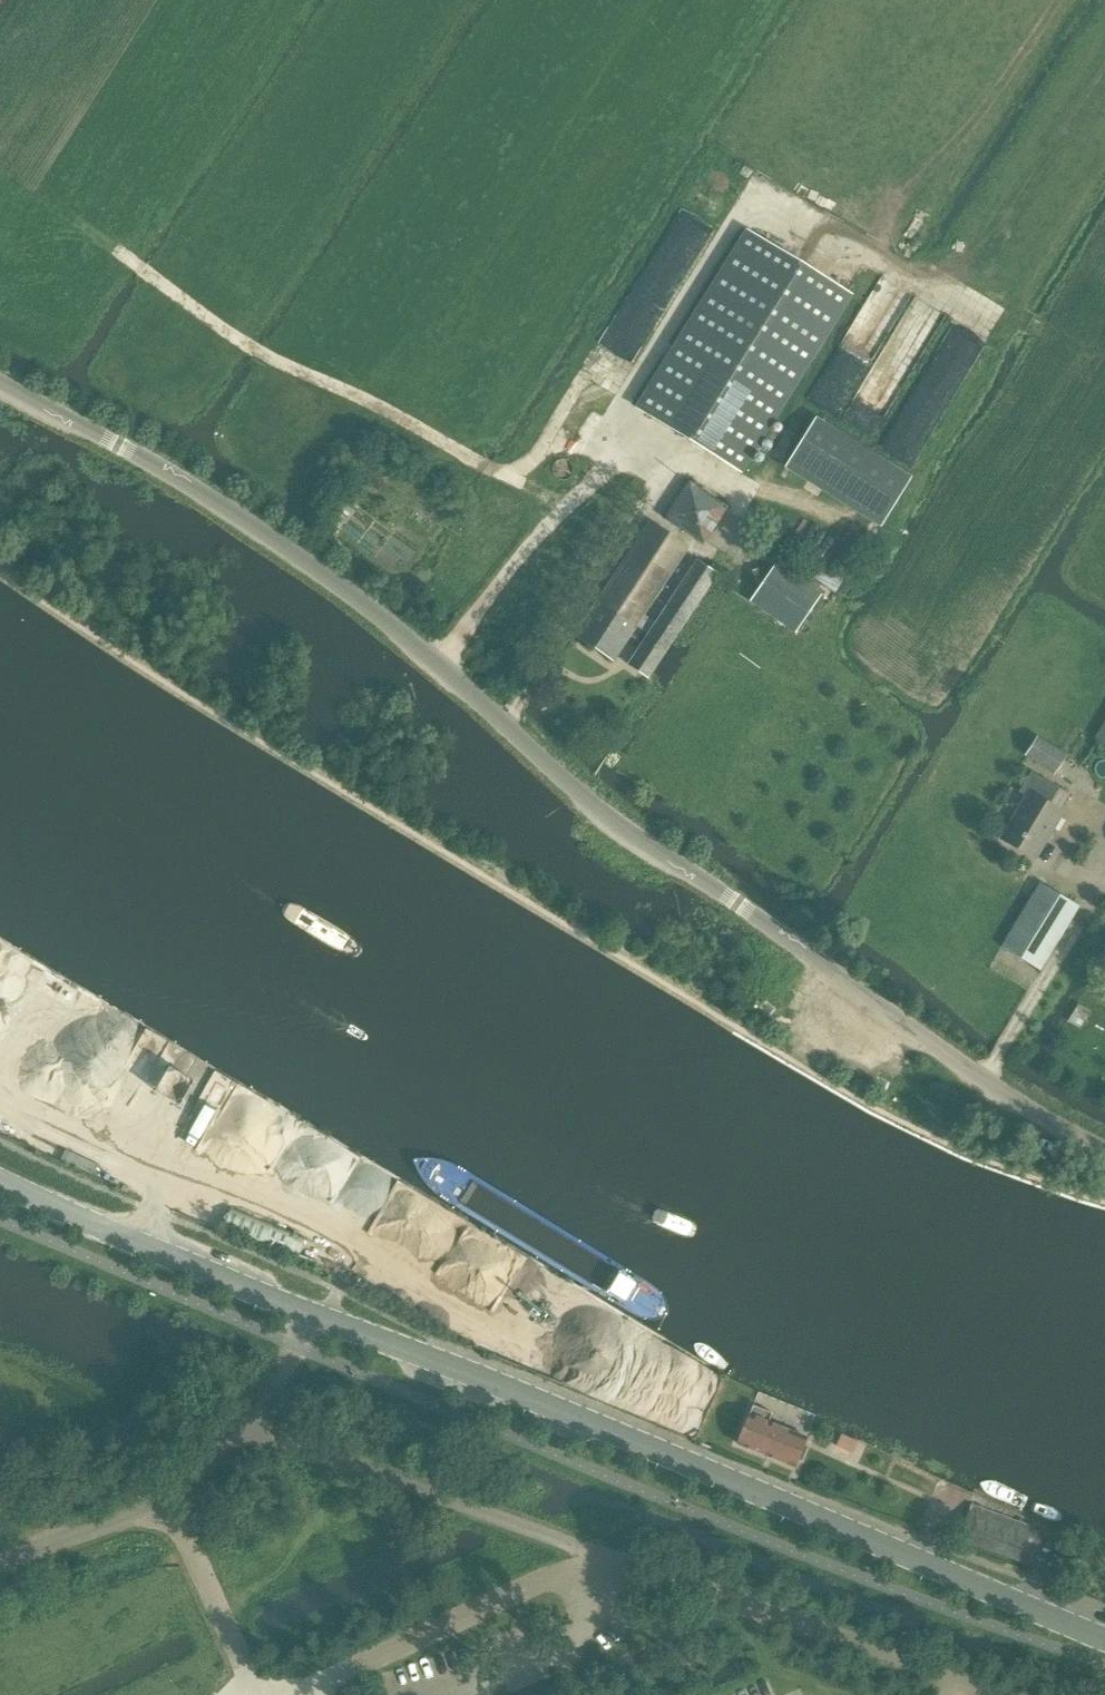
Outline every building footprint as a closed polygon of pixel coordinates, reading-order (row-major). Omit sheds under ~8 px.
[(739,471),(849,294),(797,262),(749,232),(728,267),(639,409),(739,471)] [(910,479),(815,420),(786,466),(881,525),(910,479)] [(688,484),(666,518),(703,543),(726,509),(688,484)] [(343,496),(338,501),(345,507),(350,502),(343,496)] [(688,548),(650,523),(576,635),(613,660),(630,634),(643,643),(629,664),(648,677),(718,574),(697,561),(656,624),(643,615),(688,548)] [(805,557),(797,569),(835,594),(843,582),(805,557)] [(751,602),(795,633),(821,595),(778,565),(751,602)] [(1036,740),(1026,755),(1053,773),(1064,757),(1036,740)] [(1002,839),(1034,859),(1062,813),(1049,805),(1058,788),(1032,772),(1020,793),(1027,797),(1002,839)] [(1002,947),(1040,970),(1049,955),(1079,907),(1040,883),(1011,932),(1002,947)] [(738,1444),(794,1467),(806,1438),(768,1422),(772,1413),(753,1405),(738,1444)] [(842,1434),(836,1446),(852,1453),(857,1442),(842,1434)] [(959,1538),(1034,1566),(1043,1542),(1030,1525),(972,1504),(959,1538)] [(1062,1547),(1057,1560),(1075,1567),(1080,1553),(1062,1547)]
